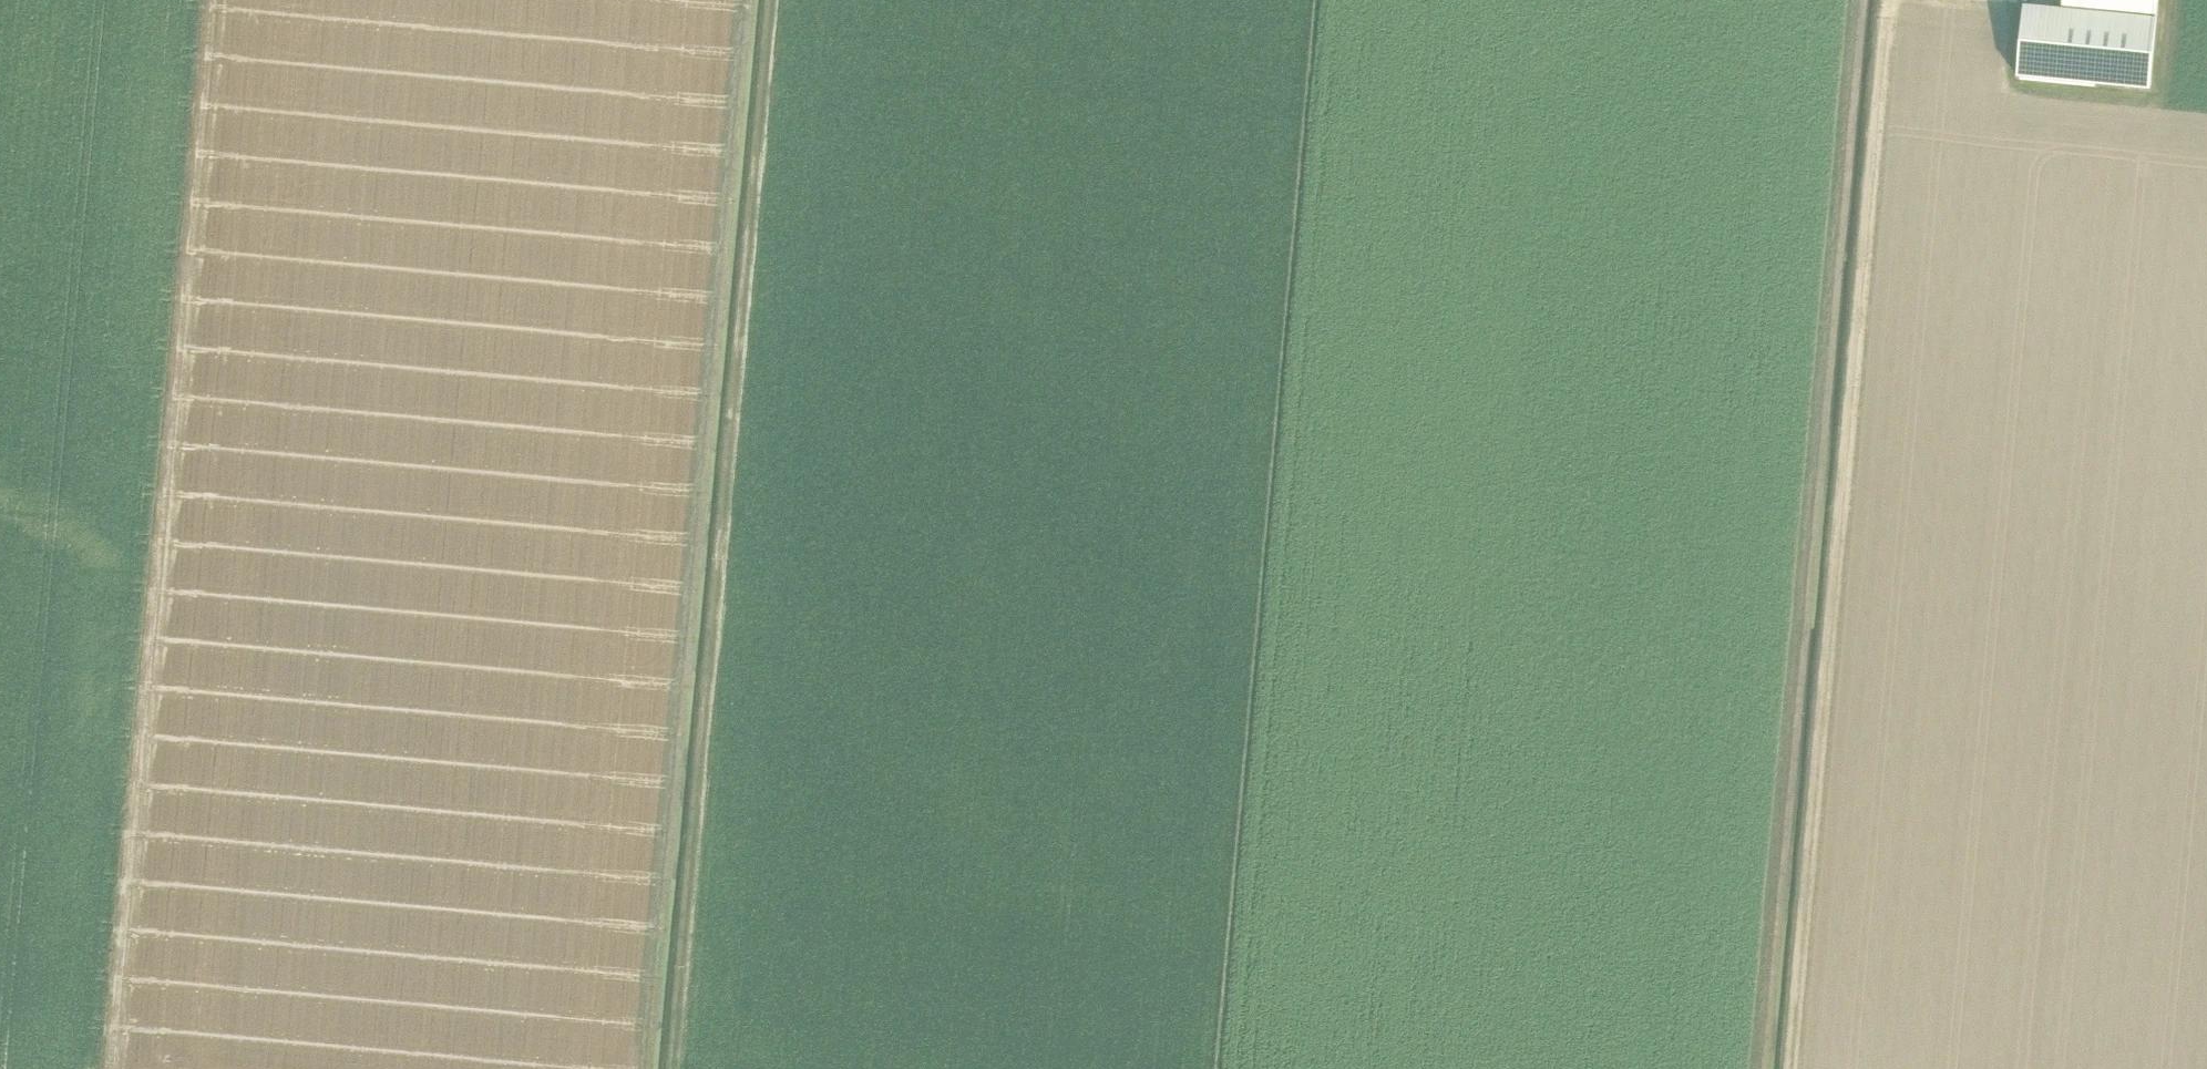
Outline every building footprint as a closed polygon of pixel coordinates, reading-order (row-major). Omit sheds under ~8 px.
[(2026,3),(2019,76),(2151,89),(2159,15),(2160,0),(2065,0),(2064,6),(2026,3)]
